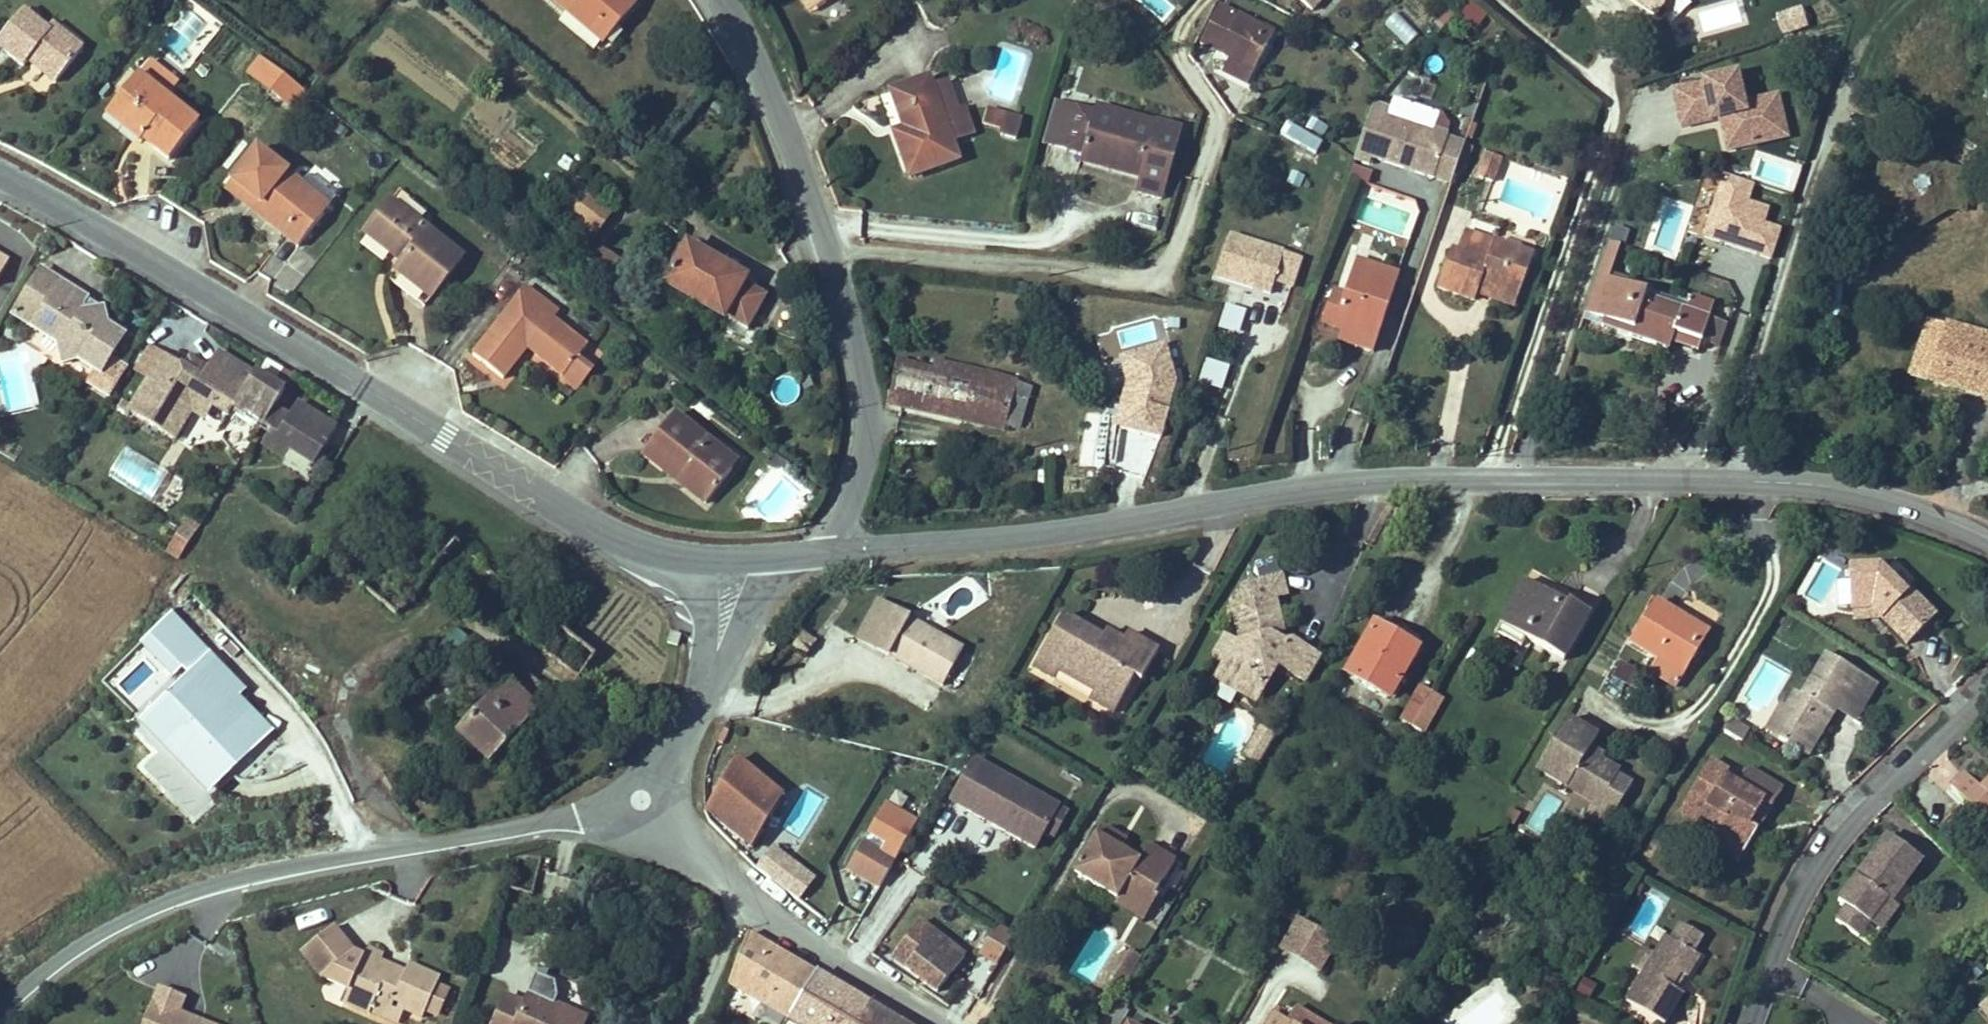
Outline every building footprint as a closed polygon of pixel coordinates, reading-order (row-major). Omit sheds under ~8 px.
[(567,4),(595,26),(608,10),(620,19),(635,0),(570,0),(567,4)] [(814,19),(820,15),(811,0),(801,0),(814,19)] [(820,15),(843,0),(811,0),(820,15)] [(1324,18),(1336,6),(1331,1),(1332,0),(1305,0),(1324,18)] [(1657,19),(1669,0),(1625,0),(1657,19)] [(1455,16),(1476,31),(1485,18),(1464,3),(1455,16)] [(608,10),(595,26),(607,36),(620,19),(608,10)] [(1800,11),(1777,19),(1783,40),(1806,32),(1800,11)] [(63,43),(47,31),(23,12),(0,41),(0,47),(24,66),(28,61),(33,55),(62,79),(87,48),(70,35),(63,43)] [(1235,64),(1260,79),(1281,41),(1231,12),(1209,49),(1235,64)] [(63,43),(70,35),(54,22),(47,31),(63,43)] [(58,85),(62,79),(33,55),(28,61),(58,85)] [(292,78),(266,58),(252,76),(277,96),(292,78)] [(187,85),(156,61),(144,76),(175,100),(187,85)] [(1252,91),(1260,79),(1235,64),(1228,77),(1252,91)] [(175,100),(144,76),(119,107),(141,124),(146,118),(156,126),(147,137),(176,161),(205,125),(175,100)] [(301,116),(315,98),(292,78),(277,96),(301,116)] [(1715,88),(1684,94),(1691,131),(1730,124),(1736,156),(1781,148),(1773,106),(1755,109),(1749,79),(1714,85),(1715,88)] [(890,135),(910,185),(960,165),(953,147),(974,139),(963,111),(959,113),(947,83),(932,90),(929,82),(888,97),(901,131),(890,135)] [(1789,103),(1773,106),(1781,148),(1797,145),(1789,103)] [(1093,175),(1108,117),(1057,104),(1046,148),(1082,157),(1079,171),(1093,175)] [(141,124),(119,107),(111,116),(143,142),(147,137),(156,126),(146,118),(141,124)] [(1398,113),(1384,108),(1366,165),(1381,170),(1384,163),(1444,182),(1456,142),(1395,123),(1398,113)] [(1021,122),(989,113),(986,127),(1001,131),(999,138),(1015,142),(1021,122)] [(1174,213),(1194,143),(1108,117),(1093,175),(1153,190),(1148,205),(1174,213)] [(1322,139),(1327,126),(1309,119),(1303,132),(1322,139)] [(1283,127),(1278,142),(1317,154),(1322,140),(1283,127)] [(299,249),(326,217),(343,196),(314,171),(303,184),(264,151),(238,181),(279,216),(272,225),(279,231),(299,249)] [(1487,162),(1478,187),(1495,192),(1503,167),(1487,162)] [(1919,177),(1900,176),(1890,215),(1905,219),(1927,237),(1952,222),(1968,222),(1965,181),(1947,180),(1933,166),(1919,177)] [(1348,180),(1367,186),(1371,173),(1351,168),(1348,180)] [(279,216),(238,181),(230,191),(272,225),(279,216)] [(590,188),(570,214),(598,236),(618,210),(590,188)] [(462,257),(390,200),(365,232),(403,262),(391,277),(425,304),(462,257)] [(1624,233),(1611,270),(1627,275),(1640,238),(1624,233)] [(1261,245),(1241,238),(1227,278),(1248,285),(1261,245)] [(1540,265),(1470,242),(1464,262),(1457,260),(1445,296),(1485,309),(1487,304),(1489,296),(1505,301),(1507,295),(1529,302),(1540,265)] [(1261,245),(1248,285),(1279,295),(1293,256),(1261,245)] [(689,249),(665,290),(723,324),(747,282),(721,267),(689,249)] [(588,250),(583,269),(617,277),(622,259),(588,250)] [(1390,346),(1411,282),(1370,269),(1359,302),(1348,298),(1338,329),(1357,335),(1390,346)] [(1616,311),(1646,321),(1643,332),(1641,336),(1680,349),(1683,339),(1710,348),(1712,341),(1721,316),(1717,314),(1721,302),(1706,297),(1702,310),(1651,292),(1654,284),(1627,275),(1611,270),(1599,305),(1616,311)] [(8,315),(22,290),(0,278),(0,311),(8,315)] [(559,308),(528,284),(473,354),(496,372),(505,379),(529,348),(564,375),(587,345),(552,317),(559,308)] [(1524,316),(1529,302),(1507,295),(1505,301),(1489,296),(1487,304),(1524,316)] [(41,325),(60,338),(57,342),(68,349),(58,365),(70,373),(71,393),(94,392),(115,406),(138,368),(119,357),(117,348),(107,350),(99,344),(97,334),(100,329),(75,314),(56,302),(41,325)] [(1646,321),(1616,311),(1613,322),(1643,332),(1646,321)] [(1739,322),(1721,316),(1712,341),(1730,347),(1739,322)] [(60,338),(41,325),(28,347),(47,359),(57,342),(60,338)] [(1921,379),(1987,397),(1987,338),(1937,325),(1921,379)] [(1357,335),(1353,349),(1386,360),(1390,346),(1357,335)] [(47,359),(58,365),(68,349),(57,342),(47,359)] [(564,375),(581,388),(604,358),(587,345),(564,375)] [(1122,434),(1163,443),(1175,386),(1163,350),(1124,362),(1132,388),(1122,434)] [(1027,401),(965,379),(962,387),(940,379),(903,366),(891,396),(963,422),(973,397),(1011,411),(1022,415),(1027,401)] [(183,369),(147,426),(191,454),(209,425),(217,413),(230,421),(247,431),(252,423),(280,441),(301,406),(273,389),(262,407),(221,381),(216,390),(204,382),(183,369)] [(962,387),(965,379),(943,371),(940,379),(962,387)] [(209,374),(204,382),(216,390),(221,381),(209,374)] [(973,397),(963,422),(1002,436),(1011,411),(973,397)] [(217,413),(209,425),(222,433),(230,421),(217,413)] [(709,443),(673,414),(640,455),(702,507),(731,473),(703,450),(709,443)] [(332,480),(354,443),(315,419),(307,432),(296,450),(289,446),(281,461),(303,474),(308,466),(332,480)] [(307,432),(300,428),(289,446),(296,450),(307,432)] [(736,466),(709,443),(703,450),(731,473),(736,466)] [(151,502),(169,473),(126,446),(108,476),(151,502)] [(597,667),(488,569),(476,581),(500,602),(493,609),(579,686),(597,667)] [(1883,577),(1853,578),(1855,617),(1875,616),(1886,626),(1912,651),(1938,625),(1909,596),(1906,599),(1883,577)] [(1232,668),(1228,674),(1256,690),(1266,672),(1277,679),(1288,660),(1318,678),(1334,653),(1306,634),(1288,638),(1286,629),(1296,626),(1287,590),(1246,601),(1255,636),(1250,637),(1232,668)] [(1531,598),(1510,637),(1572,671),(1596,629),(1574,617),(1572,620),(1531,598)] [(1875,616),(1855,617),(1855,628),(1886,626),(1875,616)] [(1720,652),(1662,618),(1638,658),(1696,693),(1720,652)] [(983,659),(930,625),(907,660),(959,695),(983,659)] [(1114,644),(1081,626),(1053,678),(1072,688),(1077,679),(1104,694),(1099,703),(1123,716),(1142,681),(1148,685),(1165,654),(1137,639),(1132,648),(1127,657),(1111,649),(1114,644)] [(1391,627),(1360,680),(1401,705),(1430,657),(1414,648),(1417,643),(1391,627)] [(1220,660),(1232,668),(1250,637),(1238,629),(1220,660)] [(679,636),(669,633),(666,643),(676,646),(679,636)] [(1116,640),(1114,644),(1111,649),(1127,657),(1132,648),(1116,640)] [(258,694),(228,662),(205,683),(238,717),(230,724),(238,732),(252,718),(277,744),(285,737),(251,701),(258,694)] [(1881,692),(1829,663),(1805,706),(1798,702),(1789,719),(1799,725),(1789,743),(1818,759),(1837,726),(1832,722),(1838,710),(1863,724),(1881,692)] [(1629,690),(1637,675),(1619,665),(1610,680),(1629,690)] [(1266,672),(1256,690),(1266,696),(1277,679),(1266,672)] [(520,704),(538,687),(527,677),(509,694),(520,704)] [(277,744),(252,718),(238,732),(230,724),(238,717),(205,683),(161,725),(225,793),(277,744)] [(463,736),(495,767),(555,704),(538,687),(520,704),(509,694),(506,692),(463,736)] [(1434,694),(1424,710),(1435,716),(1444,700),(1434,694)] [(1453,706),(1444,700),(1435,716),(1444,722),(1453,706)] [(1858,733),(1863,724),(1838,710),(1832,722),(1837,726),(1839,722),(1858,733)] [(1814,767),(1818,759),(1789,743),(1799,725),(1789,719),(1785,716),(1770,743),(1814,767)] [(1605,750),(1575,732),(1545,783),(1606,820),(1627,785),(1595,766),(1605,750)] [(1737,734),(1730,745),(1748,755),(1754,743),(1737,734)] [(760,847),(787,795),(742,761),(717,812),(760,847)] [(984,767),(958,807),(1010,841),(1014,836),(1019,840),(1016,845),(1039,860),(1049,846),(1065,820),(984,767)] [(1734,784),(1716,774),(1695,809),(1712,819),(1708,827),(1725,838),(1726,850),(1753,865),(1765,842),(1757,837),(1769,816),(1778,821),(1789,803),(1756,783),(1745,800),(1730,791),(1734,784)] [(1983,797),(1968,781),(1954,795),(1981,821),(1987,814),(1987,792),(1983,797)] [(1712,819),(1695,809),(1686,826),(1703,836),(1708,827),(1712,819)] [(1074,826),(1065,820),(1049,846),(1058,851),(1074,826)] [(1111,826),(1105,823),(1080,866),(1121,891),(1118,895),(1136,907),(1151,884),(1160,890),(1183,853),(1156,837),(1146,853),(1131,844),(1123,839),(1125,834),(1122,832),(1124,827),(1119,824),(1111,826)] [(1137,835),(1124,827),(1122,832),(1125,834),(1123,839),(1131,844),(1137,835)] [(1014,836),(1010,841),(1016,845),(1019,840),(1014,836)] [(892,872),(901,858),(872,839),(854,866),(883,885),(892,872)] [(1927,870),(1894,846),(1883,860),(1881,858),(1844,910),(1850,915),(1839,932),(1862,948),(1872,934),(1891,909),(1896,913),(1927,870)] [(756,872),(799,903),(816,880),(773,849),(756,872)] [(1753,865),(1726,850),(1721,859),(1747,875),(1753,865)] [(1160,890),(1151,884),(1136,907),(1149,915),(1163,892),(1160,890)] [(1896,913),(1891,909),(1872,934),(1885,943),(1903,918),(1896,913)] [(939,989),(968,949),(939,929),(923,918),(892,955),(939,989)] [(1277,955),(1318,979),(1336,947),(1295,923),(1277,955)] [(999,964),(1016,937),(1001,928),(984,955),(999,964)] [(451,978),(419,965),(415,974),(396,967),(399,960),(381,953),(378,962),(369,958),(347,932),(317,956),(338,983),(350,973),(370,981),(366,994),(361,1006),(382,1015),(384,1009),(412,1020),(416,1010),(435,1017),(451,978)] [(755,938),(737,981),(803,1017),(826,976),(755,938)] [(1678,957),(1671,953),(1632,1016),(1643,1023),(1680,1023),(1689,1011),(1683,1008),(1677,1004),(1685,992),(1691,995),(1705,974),(1699,970),(1709,955),(1688,941),(1678,957)] [(366,994),(370,981),(350,973),(338,983),(366,994)] [(803,1017),(816,1023),(912,1023),(826,976),(803,1017)] [(213,1015),(211,1020),(197,1014),(199,1009),(191,1006),(197,992),(173,981),(158,1015),(178,1023),(233,1023),(213,1015)] [(1108,1016),(1119,1023),(1122,1023),(1138,999),(1124,991),(1108,1016)] [(1683,1008),(1691,995),(1685,992),(1677,1004),(1683,1008)] [(591,1021),(529,998),(525,1009),(506,1003),(498,1023),(590,1023),(591,1021)] [(213,1015),(199,1009),(197,1014),(211,1020),(213,1015)] [(158,1015),(154,1023),(178,1023),(158,1015)]
